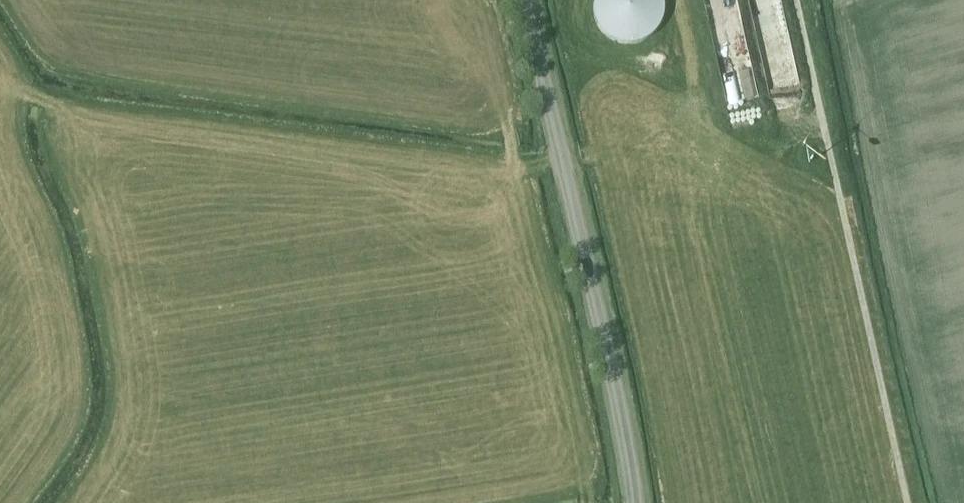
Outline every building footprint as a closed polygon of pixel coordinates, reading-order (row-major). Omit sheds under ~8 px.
[(668,38),(667,0),(610,0),(611,40),(668,38)]
